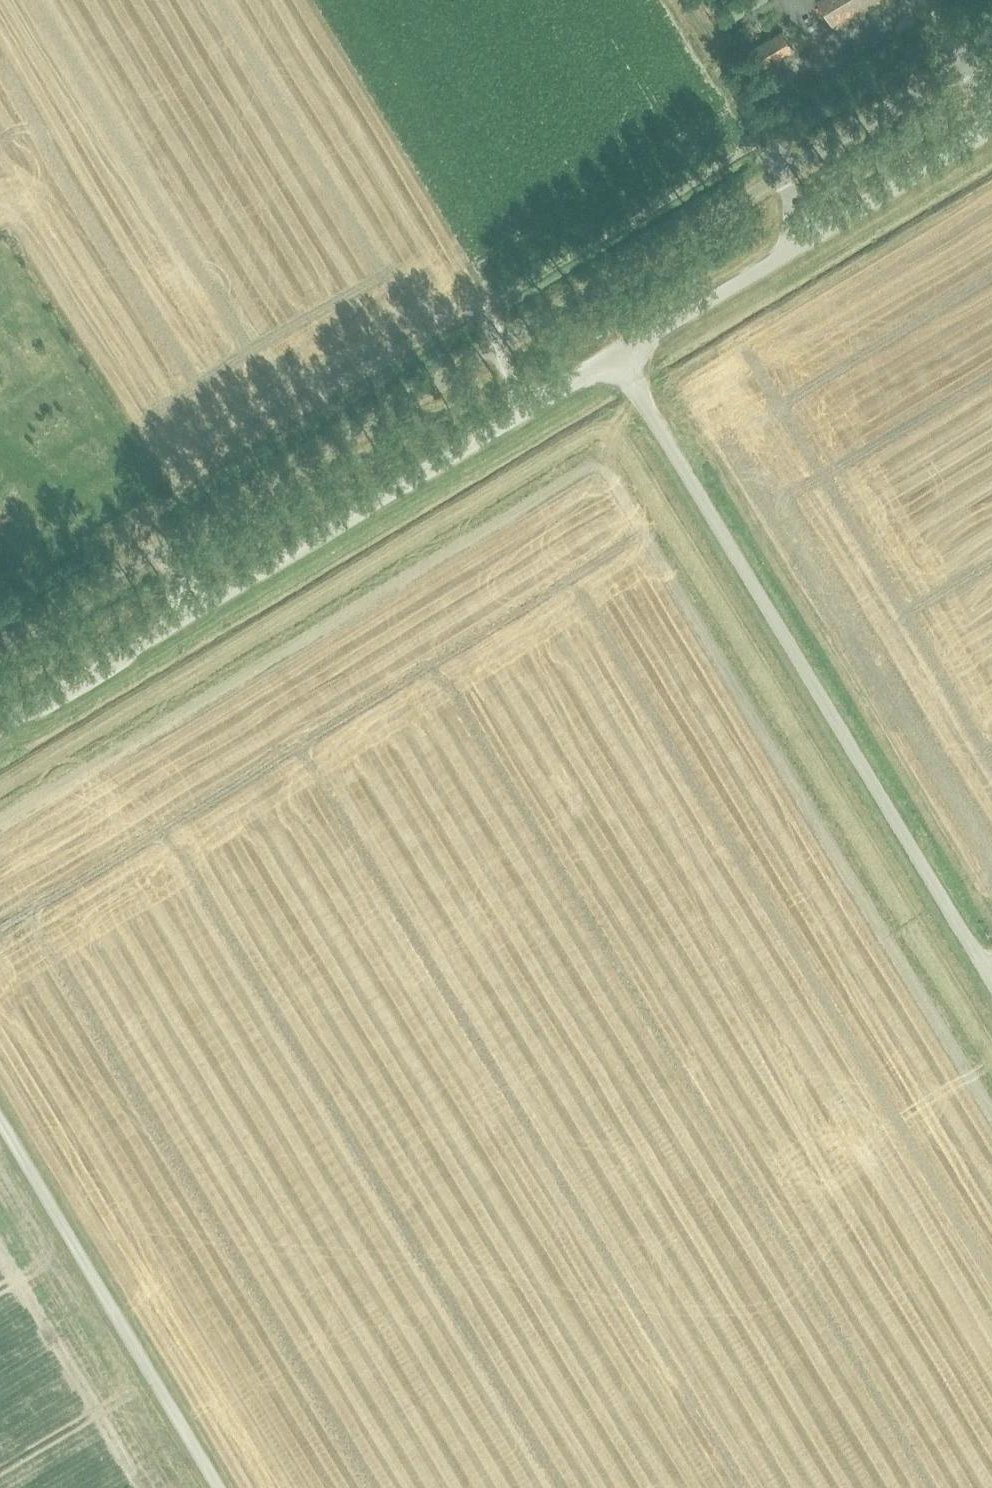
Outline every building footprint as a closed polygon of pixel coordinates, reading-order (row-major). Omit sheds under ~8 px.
[(883,0),(821,0),(838,27),(883,0)] [(782,29),(752,47),(763,66),(793,48),(782,29)]
